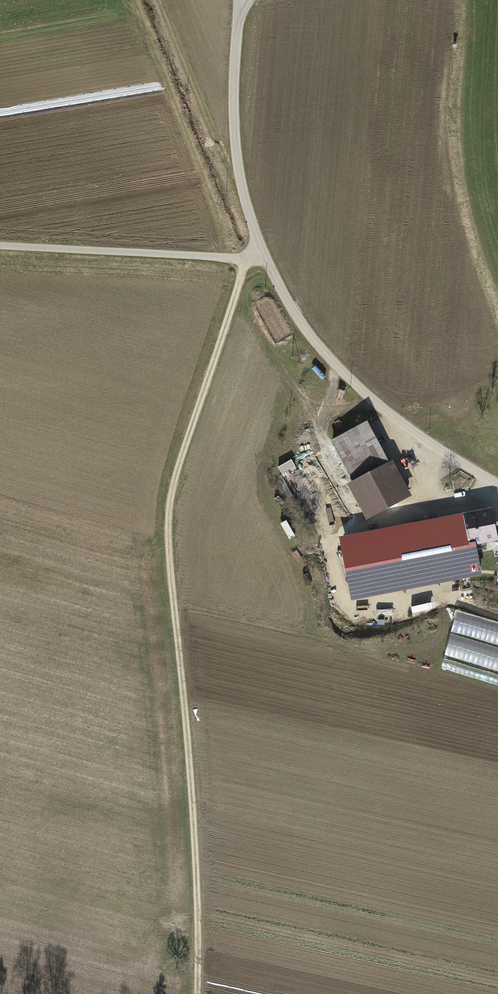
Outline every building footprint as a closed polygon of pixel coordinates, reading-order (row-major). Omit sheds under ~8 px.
[(389,465),(367,423),(331,441),(353,483),(348,486),(366,521),(412,498),(393,462),(389,465)] [(282,475),(295,468),(291,461),(278,468),(282,475)] [(339,540),(351,602),(481,577),(475,547),(497,543),(497,540),(492,511),(339,540)] [(457,611),(452,630),(497,644),(497,623),(457,611)] [(450,635),(444,654),(497,670),(497,649),(450,635)] [(443,659),(440,670),(497,687),(497,675),(443,659)]
